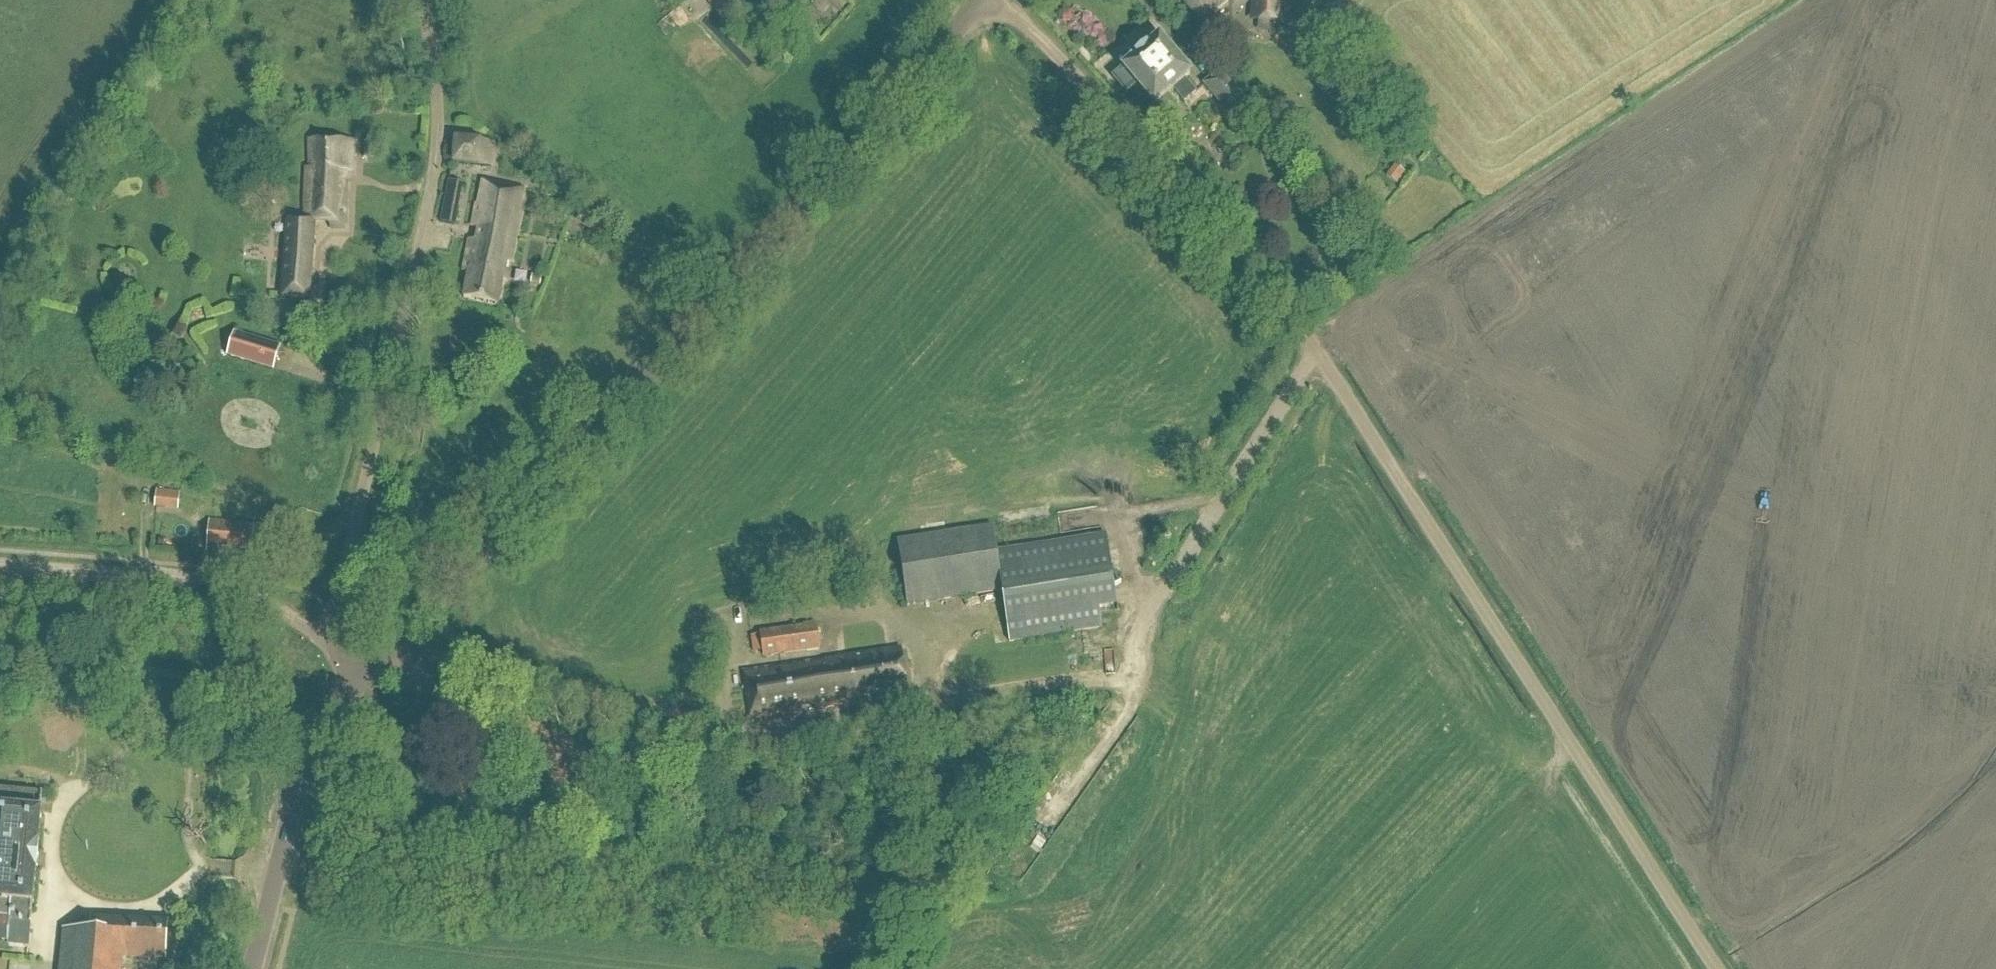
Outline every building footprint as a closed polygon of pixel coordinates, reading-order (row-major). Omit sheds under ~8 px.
[(215,9),(221,0),(204,0),(202,2),(215,9)] [(1205,32),(1228,13),(1233,19),(1246,8),(1239,0),(1181,0),(1179,2),(1205,32)] [(1251,23),(1284,25),(1285,0),(1252,0),(1251,23)] [(1184,105),(1196,94),(1186,82),(1190,78),(1158,41),(1112,81),(1124,95),(1135,86),(1154,108),(1174,92),(1184,105)] [(1204,86),(1230,117),(1245,104),(1219,73),(1204,86)] [(496,145),(457,142),(455,166),(494,169),(496,145)] [(353,175),(354,146),(311,144),(310,171),(306,171),(303,223),(286,222),(282,300),(312,302),(316,221),(332,222),(332,231),(346,231),(348,175),(353,175)] [(364,144),(364,160),(374,161),(375,144),(364,144)] [(1397,186),(1406,174),(1395,166),(1386,178),(1397,186)] [(461,274),(464,274),(468,275),(467,276),(462,301),(465,301),(498,308),(503,284),(507,285),(522,216),(518,215),(523,193),(485,185),(480,184),(471,228),(474,228),(477,229),(474,242),(471,241),(468,241),(461,274)] [(455,227),(462,192),(448,189),(441,225),(455,227)] [(542,278),(532,276),(531,285),(540,287),(542,278)] [(234,336),(227,359),(273,373),(280,350),(234,336)] [(129,491),(125,502),(139,508),(143,496),(129,491)] [(181,494),(158,492),(156,510),(179,511),(181,494)] [(253,553),(256,529),(211,524),(208,555),(219,556),(220,549),(253,553)] [(907,607),(998,592),(1008,644),(1100,628),(1097,608),(1114,605),(1102,535),(994,553),(989,528),(897,544),(902,574),(904,589),(907,607)] [(1158,529),(1152,543),(1163,547),(1169,534),(1158,529)] [(753,637),(755,650),(763,649),(764,658),(821,650),(817,624),(761,632),(762,636),(753,637)] [(859,704),(858,698),(906,691),(900,651),(743,674),(750,720),(800,712),(799,705),(811,703),(812,711),(859,704)] [(43,796),(0,792),(0,945),(8,945),(8,948),(29,950),(43,796)] [(168,926),(91,921),(90,934),(62,932),(59,968),(123,968),(124,957),(165,960),(168,926)]
